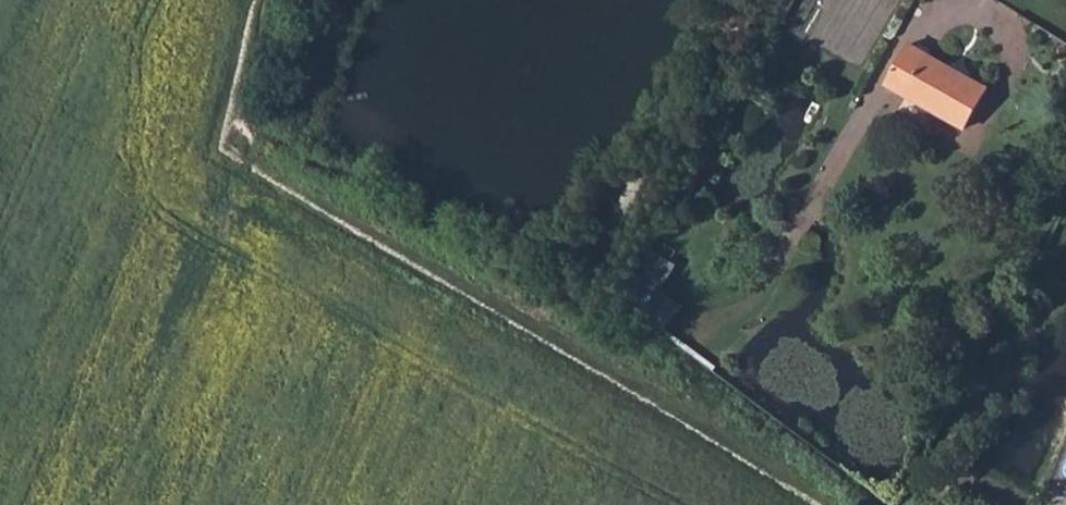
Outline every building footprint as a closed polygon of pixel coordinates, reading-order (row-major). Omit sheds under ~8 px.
[(985,79),(909,34),(883,75),(960,120),(985,79)] [(665,330),(684,301),(641,274),(624,304),(665,330)]
